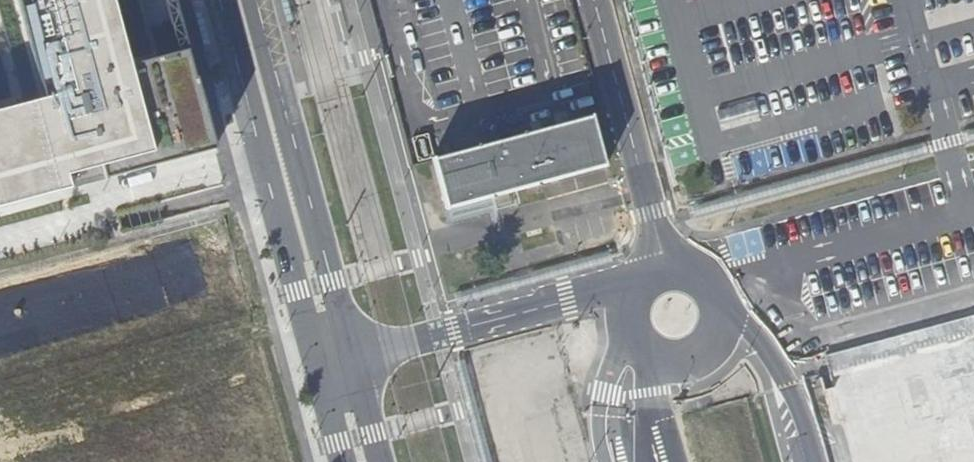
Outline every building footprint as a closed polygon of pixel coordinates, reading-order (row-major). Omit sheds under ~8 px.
[(74,186),(108,176),(216,147),(189,48),(176,0),(0,0),(0,3),(28,100),(0,108),(0,205),(74,186)] [(286,0),(277,0),(283,23),(292,20),(286,0)] [(500,189),(603,161),(589,113),(431,155),(444,203),(500,189)]
